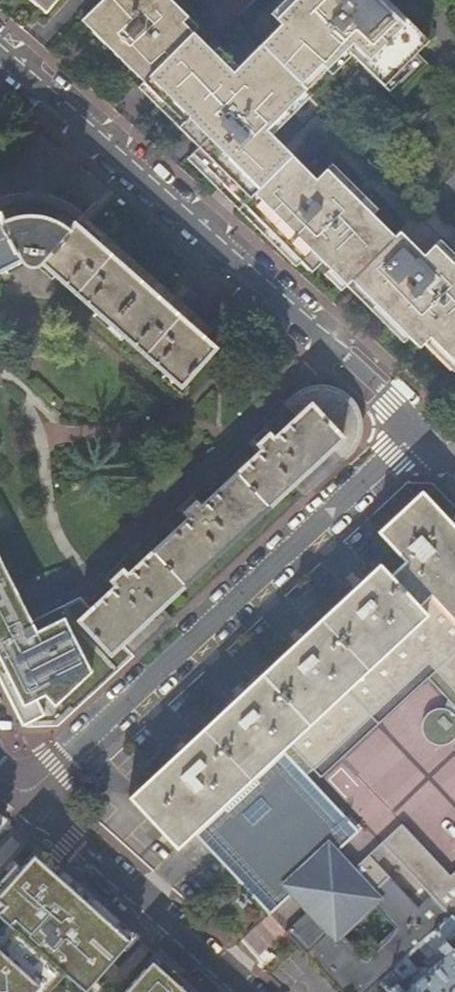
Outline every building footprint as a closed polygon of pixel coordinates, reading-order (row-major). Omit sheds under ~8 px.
[(44,14),(56,0),(27,0),(44,14)] [(222,65),(193,36),(171,16),(177,9),(168,0),(102,0),(84,18),(96,29),(90,35),(144,85),(181,120),(174,127),(198,150),(192,157),(242,205),(291,156),(265,131),(294,101),(289,97),(320,65),(325,70),(345,50),(383,87),(415,53),(426,41),(386,0),(285,0),(222,65)] [(431,68),(415,53),(383,87),(398,102),(431,68)] [(291,156),(242,205),(311,273),(322,262),(347,287),(352,281),(420,348),(429,338),(454,361),(454,360),(454,264),(434,244),(423,256),(398,231),(392,236),(324,169),(314,180),(291,156)] [(17,262),(20,266),(23,268),(27,270),(32,270),(36,269),(42,266),(181,386),(230,330),(223,320),(195,296),(180,283),(97,210),(37,175),(13,186),(0,193),(0,271),(17,262)] [(315,387),(79,607),(113,643),(350,423),(315,387)] [(306,778),(429,661),(454,688),(454,533),(419,495),(376,536),(402,564),(387,579),(377,567),(125,801),(168,847),(283,742),(289,748),(284,752),(306,778)] [(0,519),(0,692),(23,740),(97,662),(67,599),(44,611),(0,519)] [(442,707),(436,709),(431,711),(427,715),(425,718),(424,722),(423,727),(424,731),(426,735),(429,740),(433,743),(438,745),(445,745),(450,743),(454,740),(454,739),(454,713),(453,711),(448,709),(442,707)] [(306,778),(284,752),(192,837),(231,877),(268,916),(358,832),(306,778)] [(382,983),(407,959),(419,949),(435,933),(451,918),(454,915),(454,870),(448,876),(400,826),(379,845),(427,896),(416,907),(369,856),(344,879),(373,910),(344,938),(315,907),(286,934),(300,949),(341,991),(391,991),(382,983)] [(37,850),(20,869),(15,865),(0,882),(0,919),(6,924),(0,930),(0,991),(48,991),(63,975),(83,991),(84,991),(133,937),(37,850)] [(253,921),(257,917),(242,902),(238,906),(253,921)] [(454,955),(454,922),(451,918),(435,933),(454,955)] [(422,963),(428,970),(417,970),(407,959),(382,983),(391,991),(454,991),(454,955),(435,933),(419,949),(427,958),(422,963)] [(155,957),(124,991),(194,991),(155,957)]
